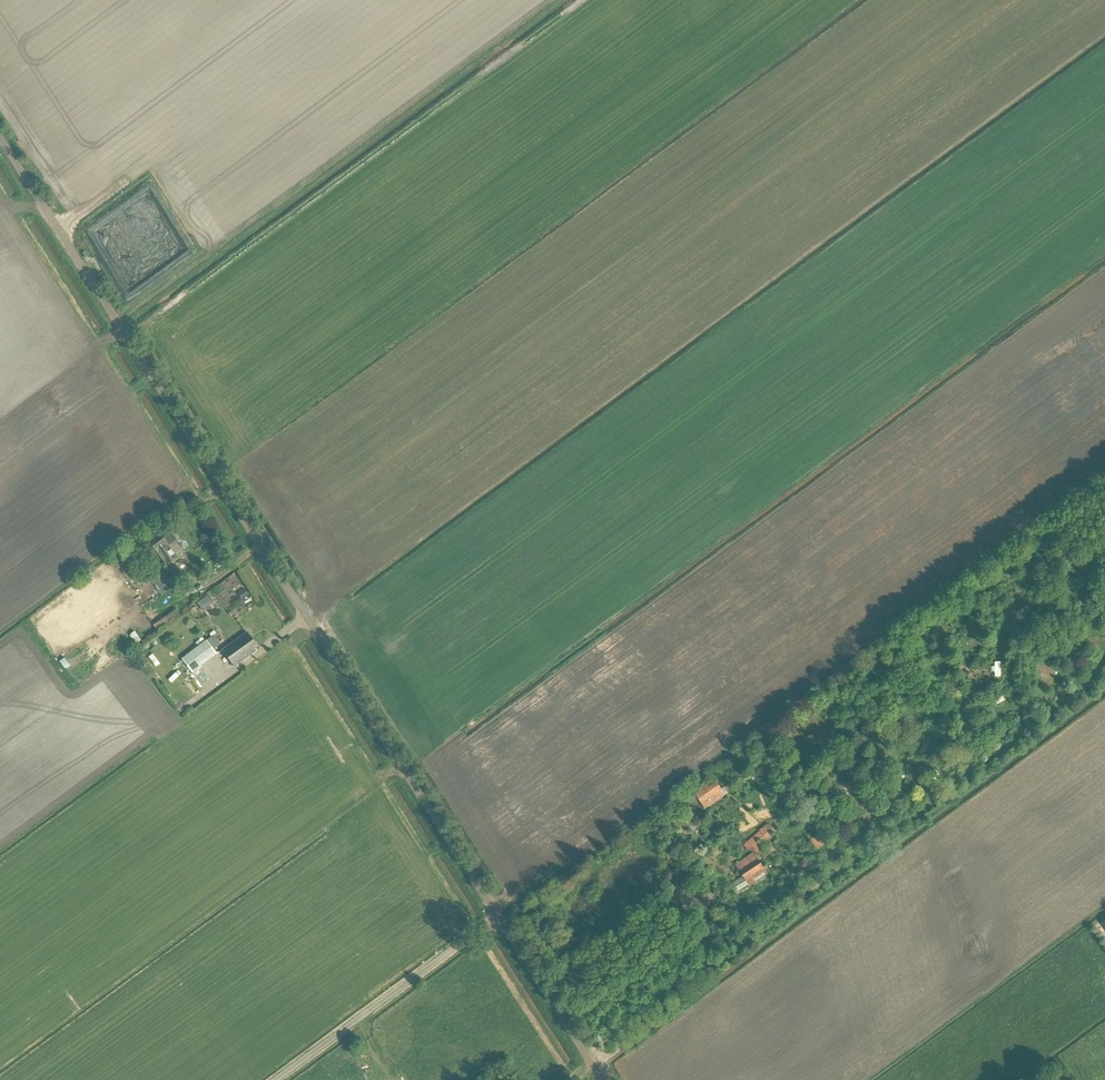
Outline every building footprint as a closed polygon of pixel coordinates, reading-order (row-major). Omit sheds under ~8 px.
[(168,526),(149,540),(167,565),(177,558),(168,546),(178,539),(168,526)] [(215,562),(222,557),(217,550),(210,555),(215,562)] [(148,577),(163,598),(176,588),(159,563),(146,572),(149,576),(148,577)] [(235,574),(213,589),(231,615),(253,599),(235,574)] [(213,601),(208,594),(199,601),(204,608),(213,601)] [(156,630),(179,615),(176,610),(153,626),(156,630)] [(152,626),(139,630),(142,638),(155,634),(152,626)] [(138,643),(143,640),(137,631),(132,634),(138,643)] [(247,633),(223,651),(235,667),(256,651),(253,647),(256,645),(247,633)] [(207,640),(182,659),(192,673),(217,654),(207,640)] [(1038,667),(1039,677),(1049,676),(1048,666),(1038,667)] [(715,780),(695,794),(706,810),(726,796),(715,780)] [(833,820),(835,831),(854,828),(852,816),(833,820)] [(769,823),(760,830),(764,836),(765,835),(767,838),(775,831),(769,823)] [(751,847),(764,836),(760,830),(756,833),(756,834),(743,845),(748,851),(751,848),(751,847)] [(825,843),(819,834),(811,839),(817,848),(825,843)] [(758,856),(772,844),(767,838),(765,835),(764,836),(751,847),(751,848),(758,856)] [(756,858),(738,870),(745,880),(763,868),(756,858)] [(706,904),(717,900),(713,890),(702,894),(706,904)]
